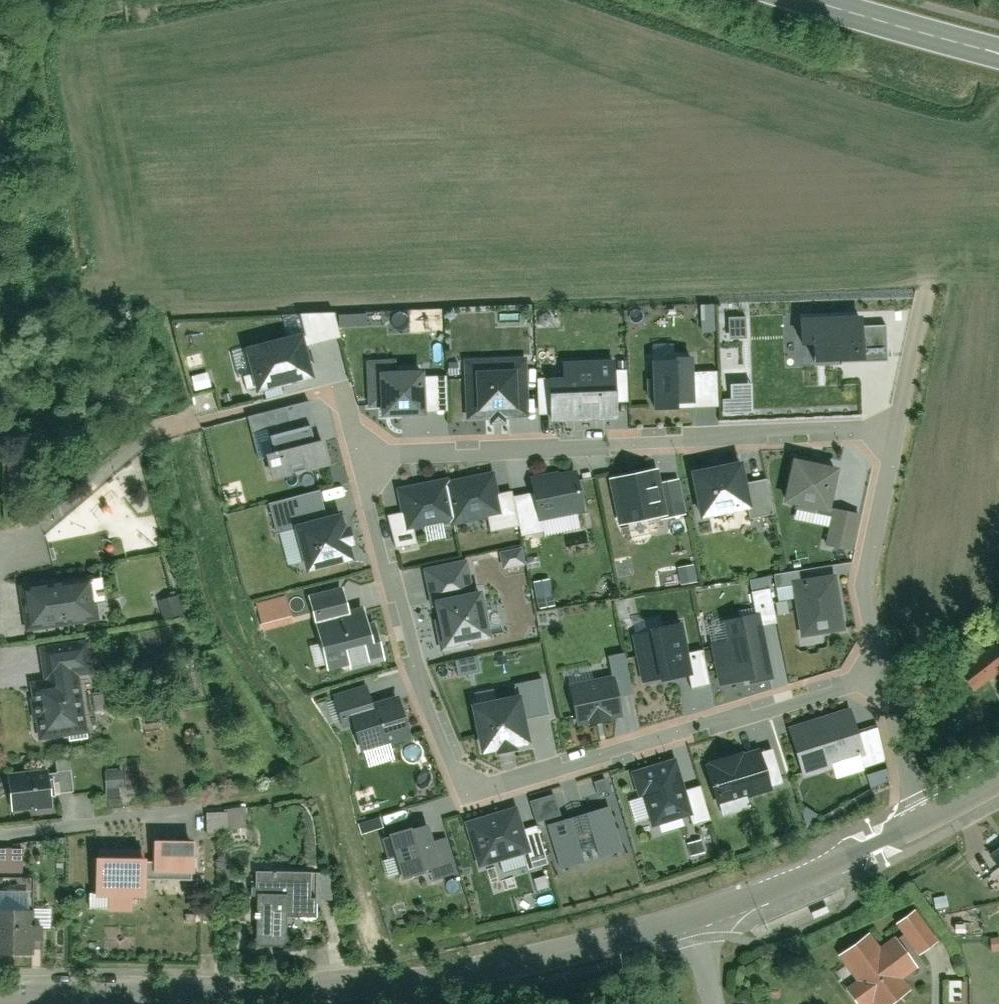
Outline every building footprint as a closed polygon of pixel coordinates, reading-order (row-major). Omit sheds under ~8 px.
[(860,313),(800,316),(802,344),(815,343),(815,360),(862,358),(860,313)] [(311,379),(301,339),(246,351),(256,391),(311,379)] [(654,350),(656,403),(693,401),(691,349),(654,350)] [(548,370),(550,413),(618,411),(616,353),(561,355),(562,370),(548,370)] [(523,357),(465,360),(467,417),(526,414),(523,357)] [(382,408),(425,407),(425,361),(397,361),(397,358),(367,359),(368,404),(382,404),(382,408)] [(306,406),(254,418),(272,480),(323,467),(306,406)] [(9,458),(11,504),(33,503),(32,458),(9,458)] [(835,468),(792,460),(784,504),(826,512),(835,468)] [(740,465),(693,474),(703,520),(750,510),(740,465)] [(653,477),(611,485),(619,529),(662,519),(653,477)] [(502,515),(494,478),(447,489),(453,520),(455,527),(502,515)] [(578,478),(533,487),(541,521),(586,511),(578,478)] [(409,530),(453,520),(447,489),(445,483),(399,494),(409,530)] [(321,494),(271,506),(279,537),(298,533),(328,525),(321,494)] [(855,517),(826,512),(820,545),(849,550),(855,517)] [(328,525),(298,533),(307,576),(351,565),(342,522),(328,525)] [(468,564),(424,573),(429,597),(434,596),(445,652),(491,642),(480,587),(473,589),(468,564)] [(100,578),(19,591),(26,634),(109,621),(100,578)] [(834,582),(794,588),(803,639),(842,633),(834,582)] [(343,594),(313,601),(319,625),(348,618),(343,594)] [(379,662),(367,613),(348,618),(319,625),(332,673),(379,662)] [(678,621),(638,627),(647,679),(686,672),(678,621)] [(756,621),(706,631),(719,691),(767,681),(756,621)] [(96,641),(38,651),(42,683),(29,685),(38,746),(90,736),(80,680),(102,676),(96,641)] [(957,676),(973,698),(998,678),(998,644),(957,676)] [(566,686),(576,730),(622,720),(612,676),(566,686)] [(519,701),(523,722),(548,717),(541,682),(516,687),(519,701)] [(349,716),(372,709),(367,689),(334,698),(340,718),(349,716)] [(410,736),(400,701),(372,709),(349,716),(359,750),(410,736)] [(519,701),(471,710),(481,760),(529,750),(523,722),(519,701)] [(849,707),(789,726),(805,778),(866,759),(849,707)] [(703,765),(716,807),(770,791),(758,749),(703,765)] [(651,831),(687,819),(667,761),(628,774),(637,799),(640,798),(651,831)] [(73,769),(52,772),(9,779),(12,816),(55,811),(53,798),(76,795),(73,769)] [(122,792),(125,792),(125,772),(107,773),(109,800),(123,799),(122,792)] [(465,823),(478,868),(528,853),(515,809),(465,823)] [(549,828),(562,873),(622,855),(608,810),(549,828)] [(392,836),(405,881),(432,873),(436,884),(456,878),(446,843),(435,846),(429,826),(392,836)] [(189,835),(162,835),(163,878),(189,877),(189,835)] [(987,856),(998,872),(998,847),(987,856)] [(105,899),(139,899),(140,856),(106,856),(105,899)] [(310,879),(256,877),(254,952),(282,953),(283,922),(317,923),(317,900),(309,900),(310,879)] [(918,909),(895,928),(920,959),(943,940),(918,909)] [(32,956),(33,912),(0,911),(0,955),(32,956)] [(837,957),(859,985),(846,994),(854,1003),(897,1003),(913,992),(905,983),(920,972),(894,940),(881,950),(871,933),(837,957)]
